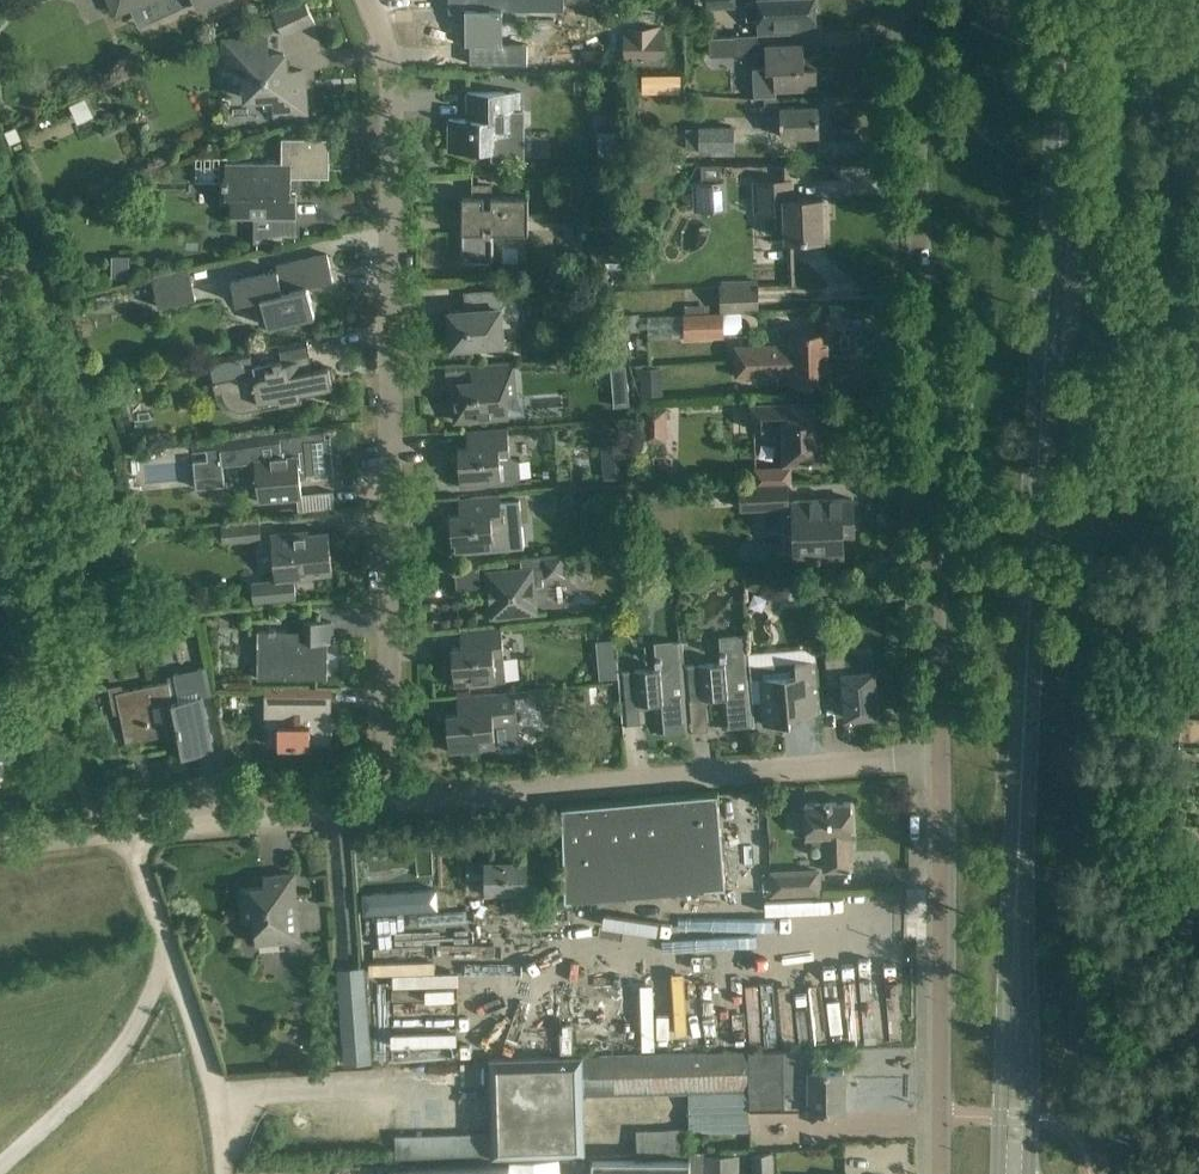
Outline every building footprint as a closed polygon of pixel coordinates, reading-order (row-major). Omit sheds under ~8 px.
[(116,11),(141,0),(111,0),(116,11)] [(163,15),(194,1),(197,6),(211,0),(157,0),(163,15)] [(305,0),(292,0),(271,9),(283,36),(315,21),(305,0)] [(449,11),(466,11),(465,45),(476,45),(476,64),(527,64),(527,49),(519,49),(516,45),(503,45),(503,9),(558,9),(558,0),(449,0),(449,11)] [(815,0),(758,0),(758,2),(746,2),(746,19),(758,18),(759,35),(783,33),(812,33),(816,33),(815,0)] [(627,30),(627,62),(664,62),(664,30),(627,30)] [(759,53),(758,35),(735,36),(710,37),(710,55),(759,53)] [(267,55),(266,38),(225,41),(227,71),(244,70),(246,98),(275,96),(276,113),(306,111),(303,70),(286,71),(285,54),(267,55)] [(804,56),(804,44),(767,46),(768,68),(756,69),(757,97),(776,97),(776,89),(817,88),(816,56),(804,56)] [(512,121),(512,112),(522,112),(522,91),(467,92),(467,119),(449,119),(449,150),(494,150),(494,155),(521,155),(521,121),(512,121)] [(779,107),(779,98),(765,98),(765,108),(766,123),(781,122),(782,137),(820,135),(818,105),(779,107)] [(5,131),(10,144),(22,139),(16,126),(5,131)] [(735,150),(734,126),(700,126),(700,150),(735,150)] [(330,138),(281,138),(281,162),(225,162),(225,192),(231,192),(231,217),(297,218),(297,177),(329,177),(330,138)] [(721,164),(701,164),(702,179),(721,178),(721,164)] [(657,177),(641,177),(641,196),(671,196),(671,180),(657,180),(657,177)] [(728,210),(727,180),(693,182),(694,211),(728,210)] [(792,199),(791,181),(754,182),(755,213),(784,212),(785,240),(824,238),(822,198),(792,199)] [(528,196),(463,196),(462,262),(492,262),(492,232),(527,233),(528,196)] [(333,280),(327,253),(304,259),(275,264),(276,269),(229,280),(234,302),(260,296),(267,326),(315,315),(308,286),(333,280)] [(112,256),(112,276),(130,276),(130,256),(112,256)] [(649,259),(633,259),(633,278),(649,278),(649,259)] [(194,297),(187,267),(150,276),(157,305),(194,297)] [(757,308),(756,284),(719,286),(720,309),(757,308)] [(518,322),(515,289),(483,291),(484,308),(448,311),(451,347),(502,343),(501,323),(518,322)] [(621,314),(621,332),(639,331),(638,313),(621,314)] [(723,333),(722,313),(686,315),(687,335),(723,333)] [(828,357),(827,331),(790,333),(791,344),(735,346),(735,360),(828,357)] [(210,359),(214,381),(223,379),(226,393),(227,396),(228,396),(229,398),(233,401),(235,402),(236,403),(242,404),(248,405),(249,410),(302,399),(301,393),(333,387),(329,366),(313,369),(310,354),(252,366),(249,351),(210,359)] [(828,357),(735,360),(736,375),(738,375),(792,373),(792,385),(829,384),(828,357)] [(515,391),(513,362),(470,365),(471,381),(453,382),(456,420),(508,416),(506,392),(515,391)] [(637,367),(637,378),(641,378),(642,395),(664,395),(663,366),(637,367)] [(606,369),(608,385),(627,384),(626,368),(606,369)] [(831,435),(830,401),(747,404),(748,427),(783,425),(784,461),(821,460),(820,435),(831,435)] [(645,439),(666,439),(666,407),(645,406),(645,439)] [(327,437),(325,424),(218,439),(219,449),(191,451),(194,486),(224,483),(223,463),(254,460),(258,501),(302,497),(300,475),(334,472),(330,436),(327,437)] [(519,479),(518,460),(510,457),(507,428),(466,432),(468,448),(458,448),(461,487),(513,482),(519,479)] [(170,430),(159,431),(161,445),(172,444),(170,430)] [(627,455),(602,457),(604,478),(629,476),(627,455)] [(788,507),(786,483),(740,485),(742,509),(788,507)] [(460,514),(450,515),(453,553),(477,551),(494,550),(493,546),(512,545),(510,527),(522,526),(520,500),(501,502),(500,495),(489,496),(459,498),(460,514)] [(853,534),(852,498),(794,500),(796,558),(843,556),(842,534),(853,534)] [(259,536),(258,517),(220,521),(222,540),(259,536)] [(275,581),(254,583),(256,604),(277,602),(296,600),(294,579),(313,577),(313,574),(332,573),(328,532),(305,534),(293,535),(293,531),(270,533),(275,581)] [(566,576),(564,555),(521,558),(522,568),(487,571),(491,617),(539,613),(537,586),(544,586),(543,578),(566,576)] [(479,571),(479,562),(454,564),(455,574),(479,571)] [(778,593),(800,599),(805,578),(784,572),(778,593)] [(332,621),(299,621),(300,632),(287,633),(287,628),(258,629),(259,678),(328,678),(328,642),(332,642),(332,621)] [(505,681),(501,627),(460,630),(462,646),(452,647),(455,685),(505,681)] [(684,665),(687,699),(726,696),(729,728),(755,725),(747,635),(720,637),(722,661),(684,665)] [(690,731),(687,699),(684,665),(682,641),(657,643),(659,668),(618,671),(619,678),(621,705),(662,702),(664,733),(690,731)] [(843,656),(826,657),(830,701),(844,699),(845,718),(879,715),(875,670),(873,654),(860,655),(860,649),(843,651),(843,656)] [(617,660),(598,662),(600,679),(619,678),(618,671),(617,660)] [(753,701),(753,706),(763,705),(764,725),(791,722),(790,715),(821,713),(816,661),(795,663),(750,667),(753,701)] [(214,694),(208,666),(168,675),(169,679),(116,690),(126,742),(178,732),(183,755),(213,749),(202,696),(214,694)] [(332,688),(265,688),(265,701),(271,701),(271,725),(278,725),(278,747),(310,747),(310,743),(331,743),(332,688)] [(519,745),(515,691),(457,697),(458,713),(447,714),(450,752),(496,748),(495,747),(519,745)] [(535,694),(536,710),(555,709),(553,693),(535,694)] [(725,886),(717,792),(562,806),(570,900),(725,886)] [(852,834),(851,802),(804,803),(806,836),(812,835),(812,845),(822,845),(822,851),(824,851),(825,870),(851,869),(850,834),(852,834)] [(1176,812),(1175,823),(1185,824),(1186,813),(1176,812)] [(527,892),(526,861),(486,861),(486,863),(467,863),(467,893),(527,892)] [(822,893),(821,867),(770,869),(770,895),(822,893)] [(300,939),(294,872),(263,875),(264,886),(240,888),(243,920),(254,919),(256,943),(300,939)] [(440,887),(362,889),(363,914),(440,912),(440,887)] [(1167,915),(1165,929),(1191,932),(1193,918),(1167,915)] [(364,965),(338,967),(344,1063),(372,1061),(364,965)] [(763,975),(766,1043),(792,1042),(789,973),(763,975)] [(687,1090),(687,1109),(844,1110),(844,1069),(810,1069),(810,1049),(490,1056),(492,1154),(585,1151),(584,1092),(687,1090)] [(772,1152),(753,1153),(754,1173),(773,1173),(772,1152)] [(711,1155),(705,1155),(704,1173),(737,1173),(737,1155),(711,1155)] [(629,1159),(592,1161),(592,1173),(690,1173),(690,1159),(629,1159)] [(510,1165),(392,1171),(392,1173),(510,1173),(510,1165)]
